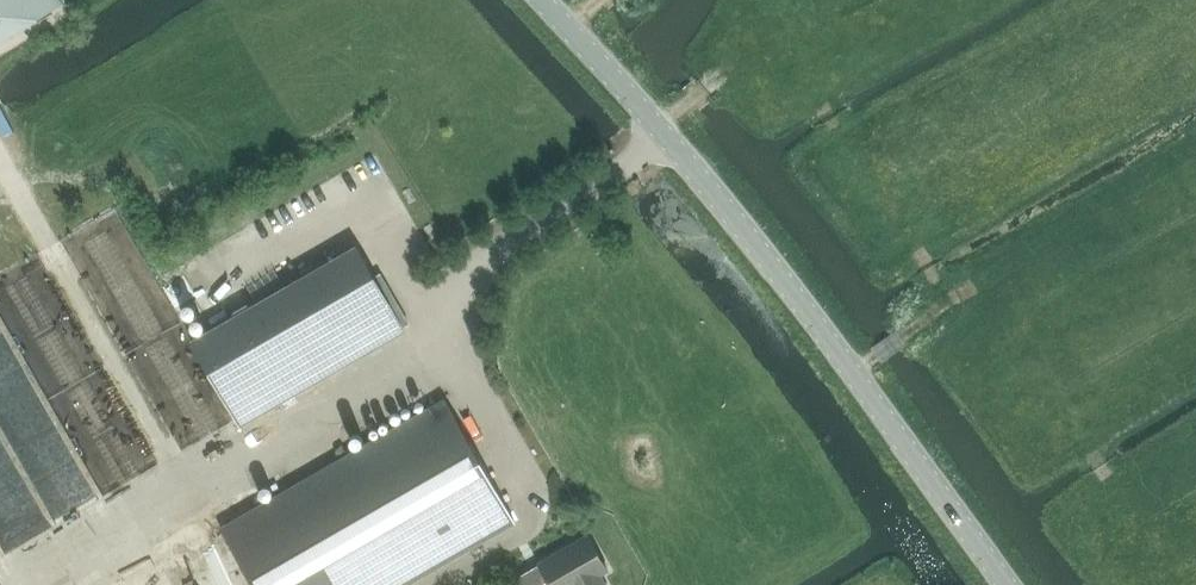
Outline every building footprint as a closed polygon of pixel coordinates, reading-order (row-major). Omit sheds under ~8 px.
[(63,3),(61,0),(0,0),(0,39),(63,3)] [(192,342),(239,424),(405,329),(403,327),(374,276),(357,247),(192,342)] [(222,527),(256,584),(404,584),(516,521),(446,399),(222,527)] [(514,578),(518,584),(541,584),(550,580),(553,584),(607,584),(601,574),(609,569),(589,534),(540,562),(541,563),(514,578)]
